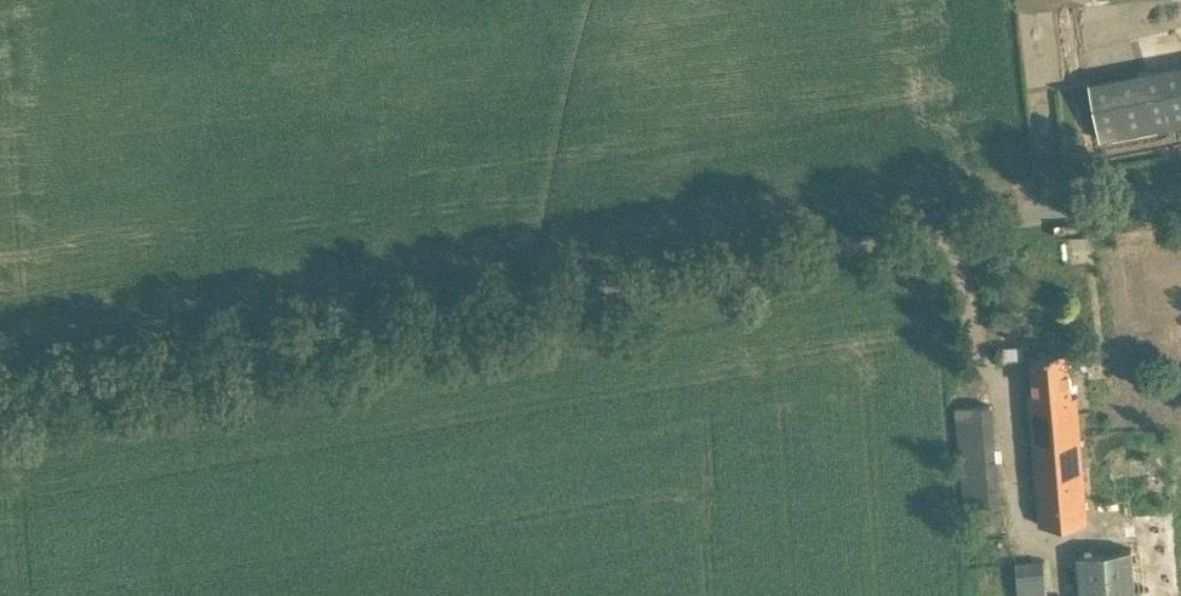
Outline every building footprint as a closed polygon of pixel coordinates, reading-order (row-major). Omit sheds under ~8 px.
[(1090,80),(1100,138),(1180,123),(1180,63),(1090,80)] [(1034,392),(1029,392),(1031,416),(1040,524),(1087,520),(1079,418),(1077,394),(1072,394),(1068,348),(1031,351),(1034,392)] [(957,406),(966,505),(1000,502),(992,404),(957,406)] [(1083,595),(1140,595),(1136,549),(1080,557),(1083,595)] [(1021,595),(1050,595),(1047,561),(1018,563),(1021,595)]
